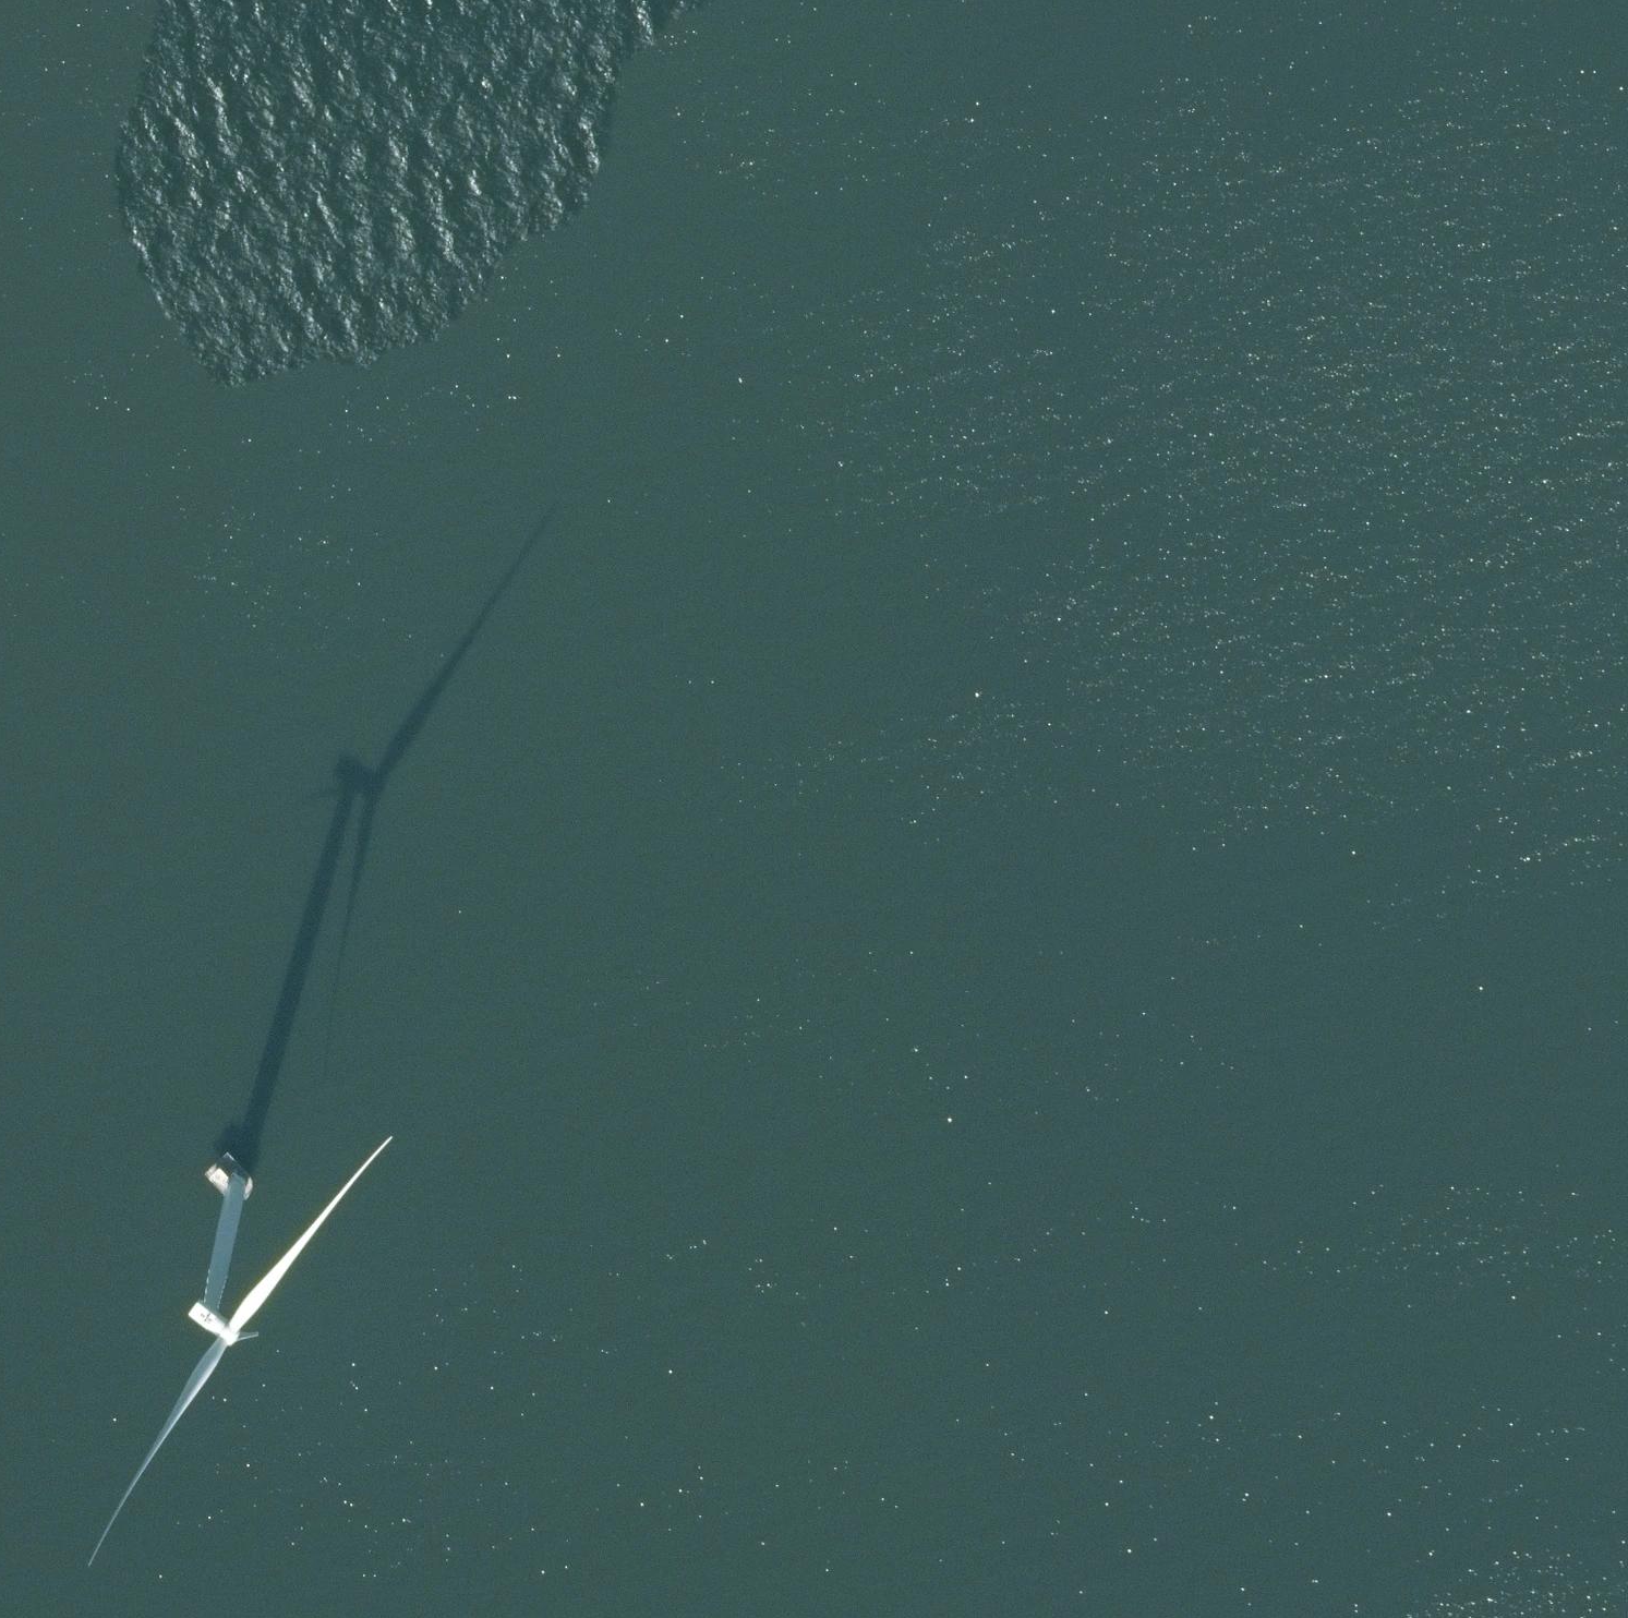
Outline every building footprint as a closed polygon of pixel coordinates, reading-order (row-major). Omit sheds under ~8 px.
[(227,1176),(227,1180),(227,1183),(230,1187),(233,1189),(237,1190),(241,1189),(244,1187),(246,1184),(246,1180),(246,1176),(244,1173),(241,1171),(237,1170),(233,1171),(230,1173),(227,1176)]
